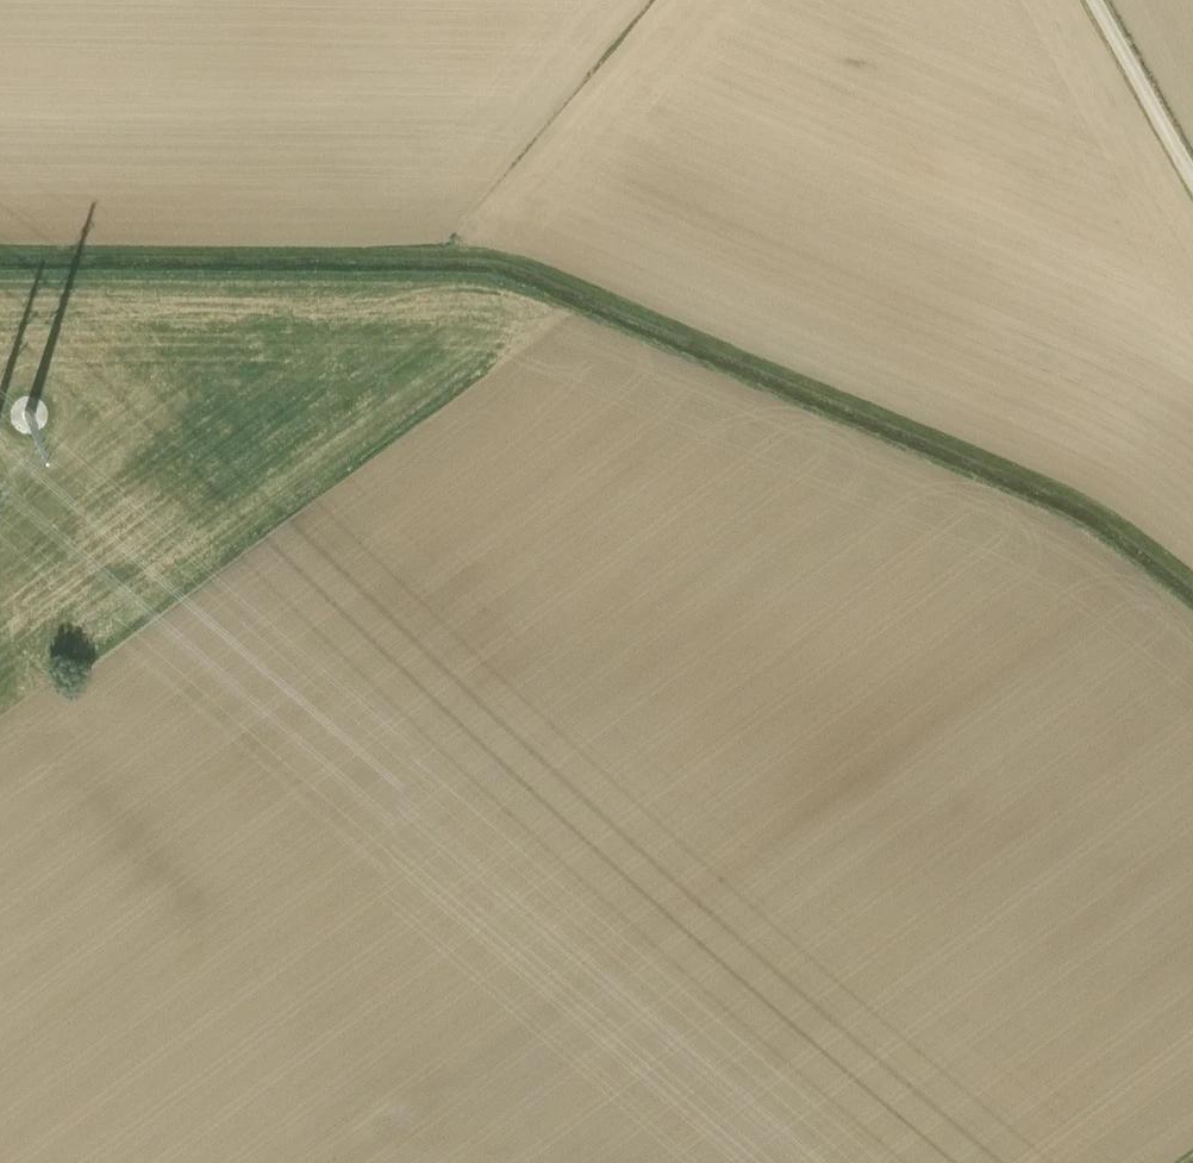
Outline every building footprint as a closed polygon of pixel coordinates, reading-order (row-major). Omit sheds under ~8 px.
[(21,415),(21,417),(22,418),(23,420),(25,421),(26,421),(28,421),(30,420),(31,419),(32,418),(33,416),(33,414),(32,413),(31,411),(30,410),(28,410),(26,410),(24,410),(23,412),(22,413),(21,415)]
